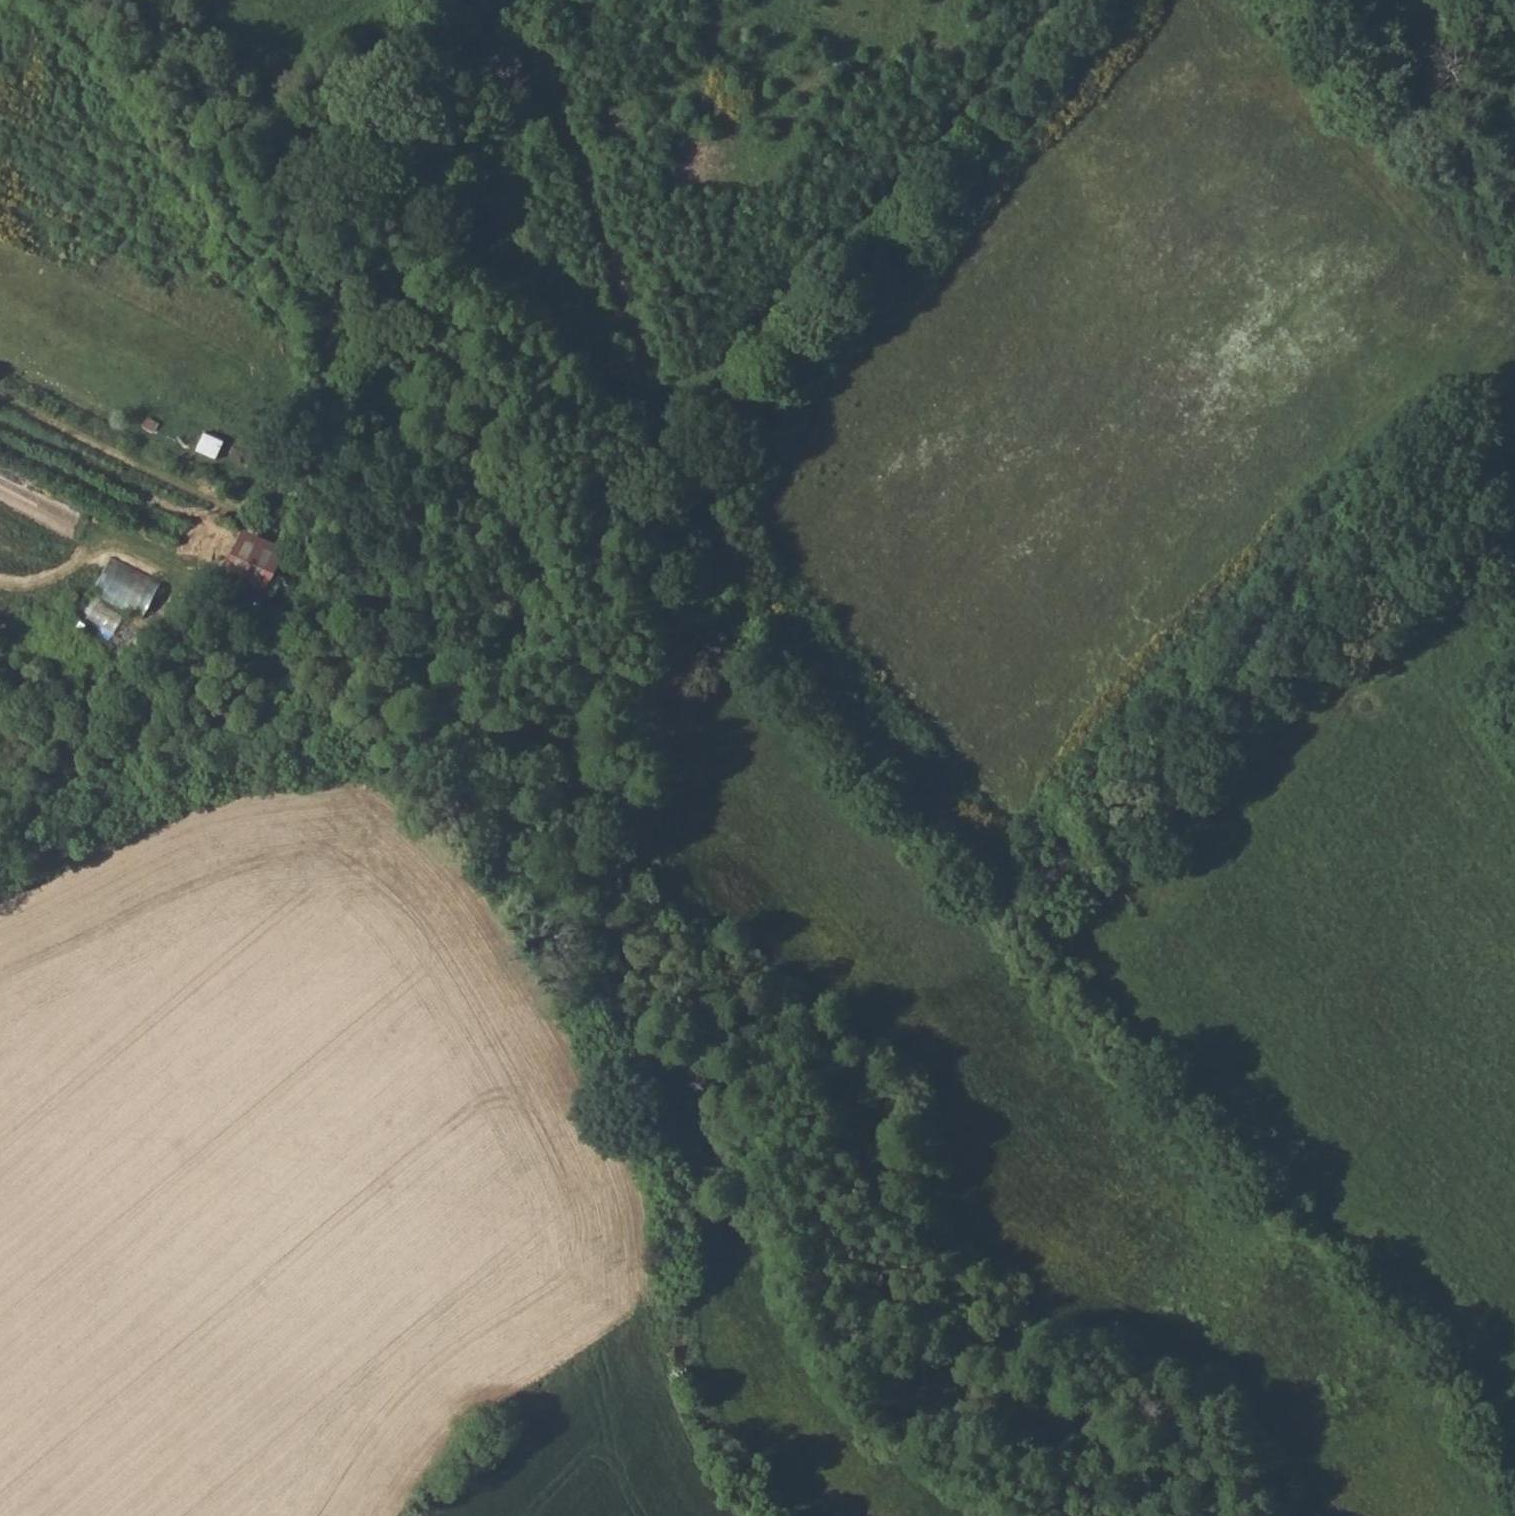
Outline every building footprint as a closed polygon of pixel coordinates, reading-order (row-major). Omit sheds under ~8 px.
[(266,596),(289,547),(245,526),(221,575),(266,596)] [(95,590),(144,615),(162,580),(112,556),(95,590)]
